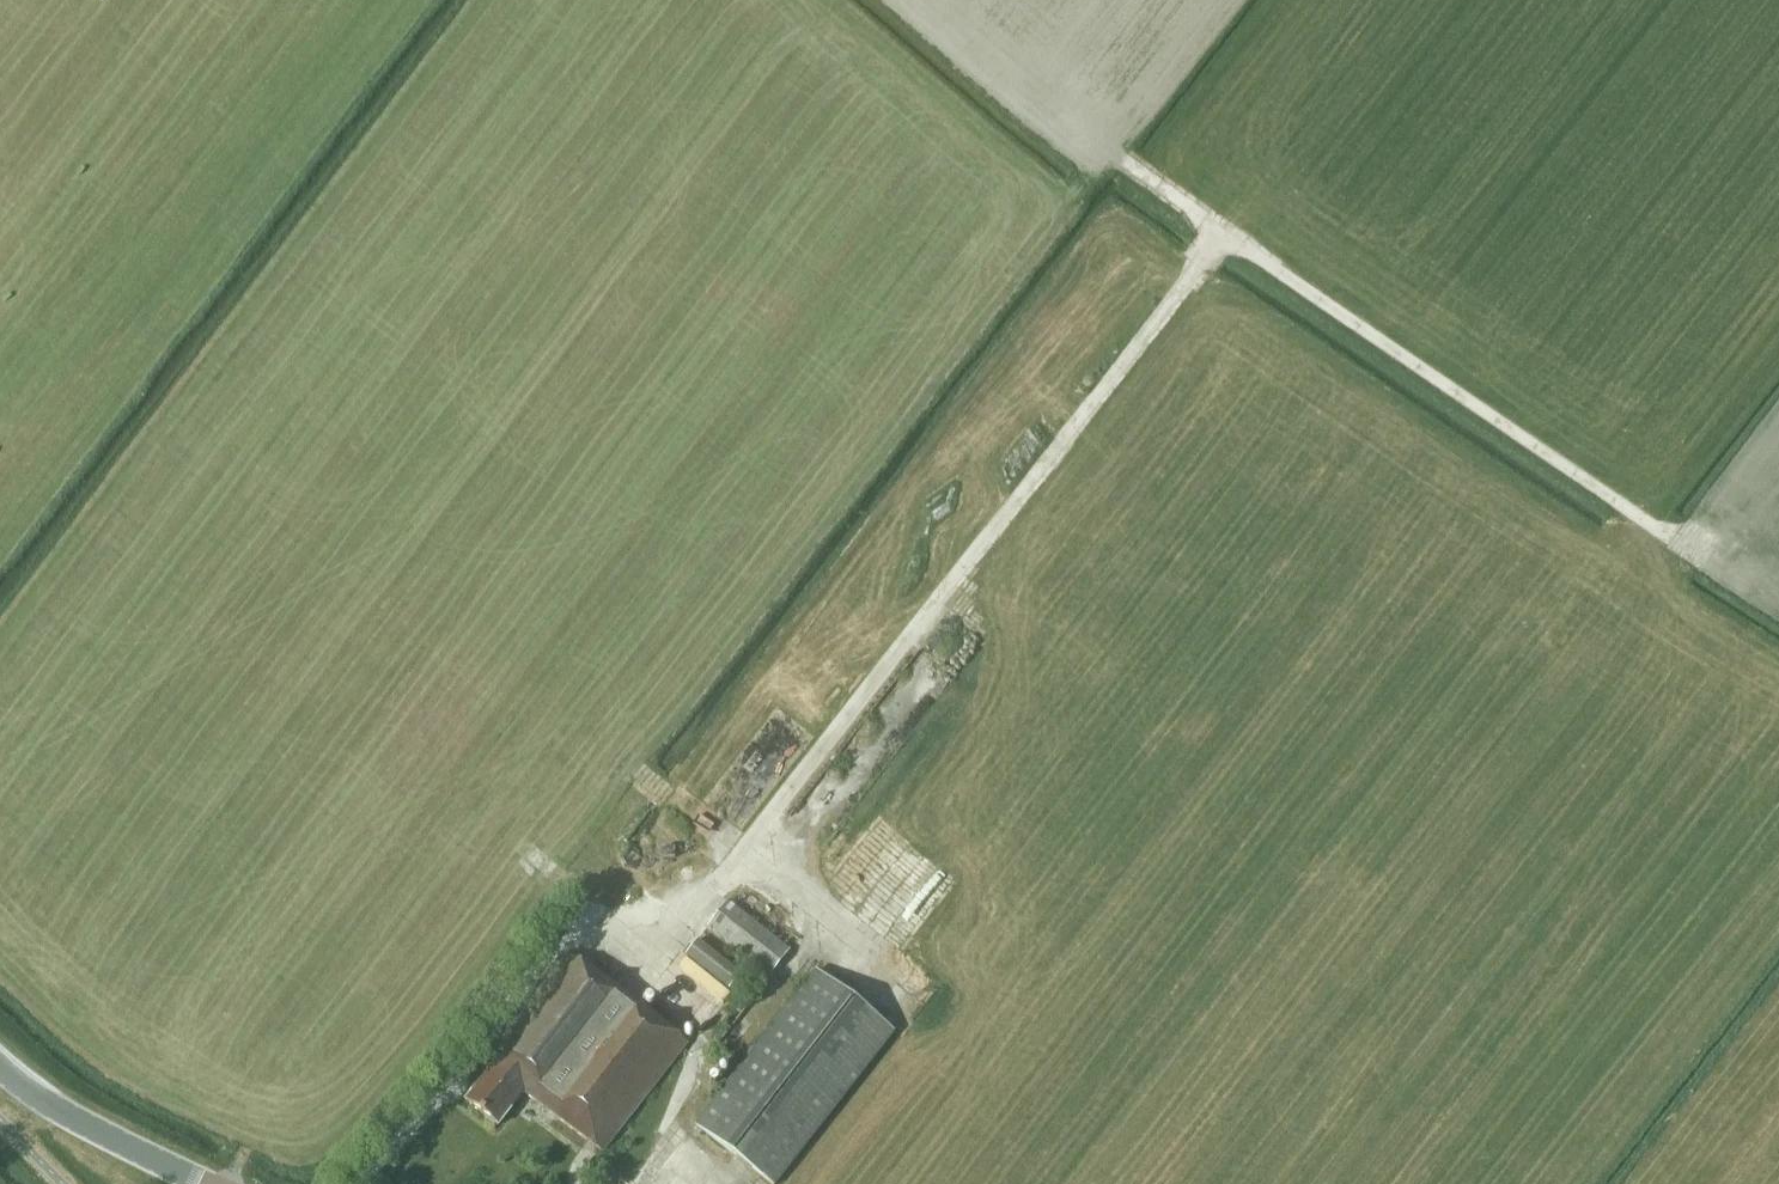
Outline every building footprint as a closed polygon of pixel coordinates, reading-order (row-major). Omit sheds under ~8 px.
[(790,950),(728,901),(707,927),(770,976),(790,950)] [(699,940),(686,956),(729,990),(742,974),(699,940)] [(687,1043),(568,952),(495,1047),(502,1053),(465,1101),(498,1126),(523,1092),(602,1152),(687,1043)] [(815,971),(695,1124),(771,1183),(773,1183),(892,1032),(815,971)]
